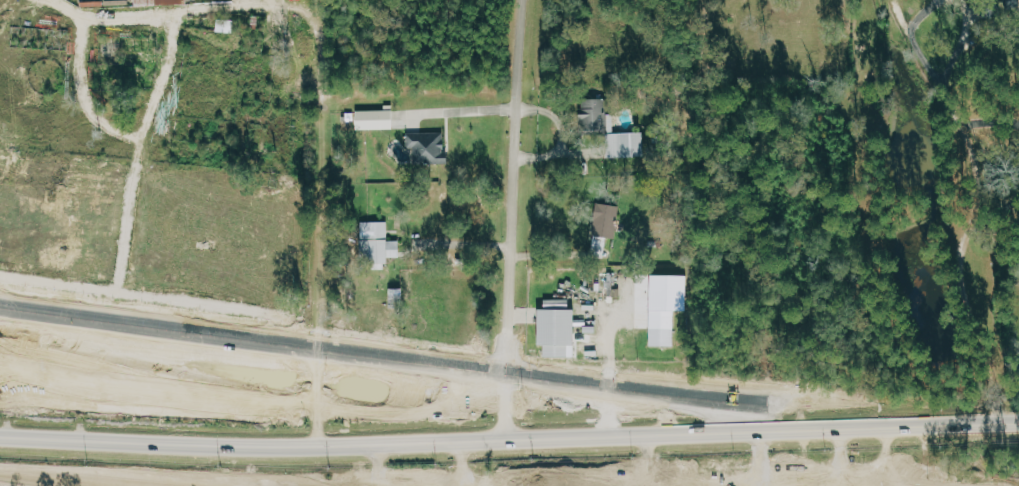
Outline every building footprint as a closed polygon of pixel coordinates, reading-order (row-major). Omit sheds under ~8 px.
[(217,31),(234,33),(235,20),(219,18),(217,31)] [(645,157),(645,132),(614,132),(614,114),(608,114),(607,97),(583,97),(583,120),(589,120),(589,131),(608,131),(608,157),(645,157)] [(358,130),(395,129),(394,105),(387,105),(387,110),(358,110),(358,130)] [(418,164),(448,162),(447,131),(408,133),(408,147),(417,146),(418,164)] [(621,206),(600,202),(591,253),(605,256),(609,236),(615,238),(621,206)] [(402,257),(402,240),(390,240),(389,221),(362,222),(363,264),(390,264),(390,257),(402,257)] [(577,309),(577,356),(547,356),(547,343),(541,343),(542,308),(577,309)] [(651,310),(652,346),(676,346),(676,309),(651,310)]
